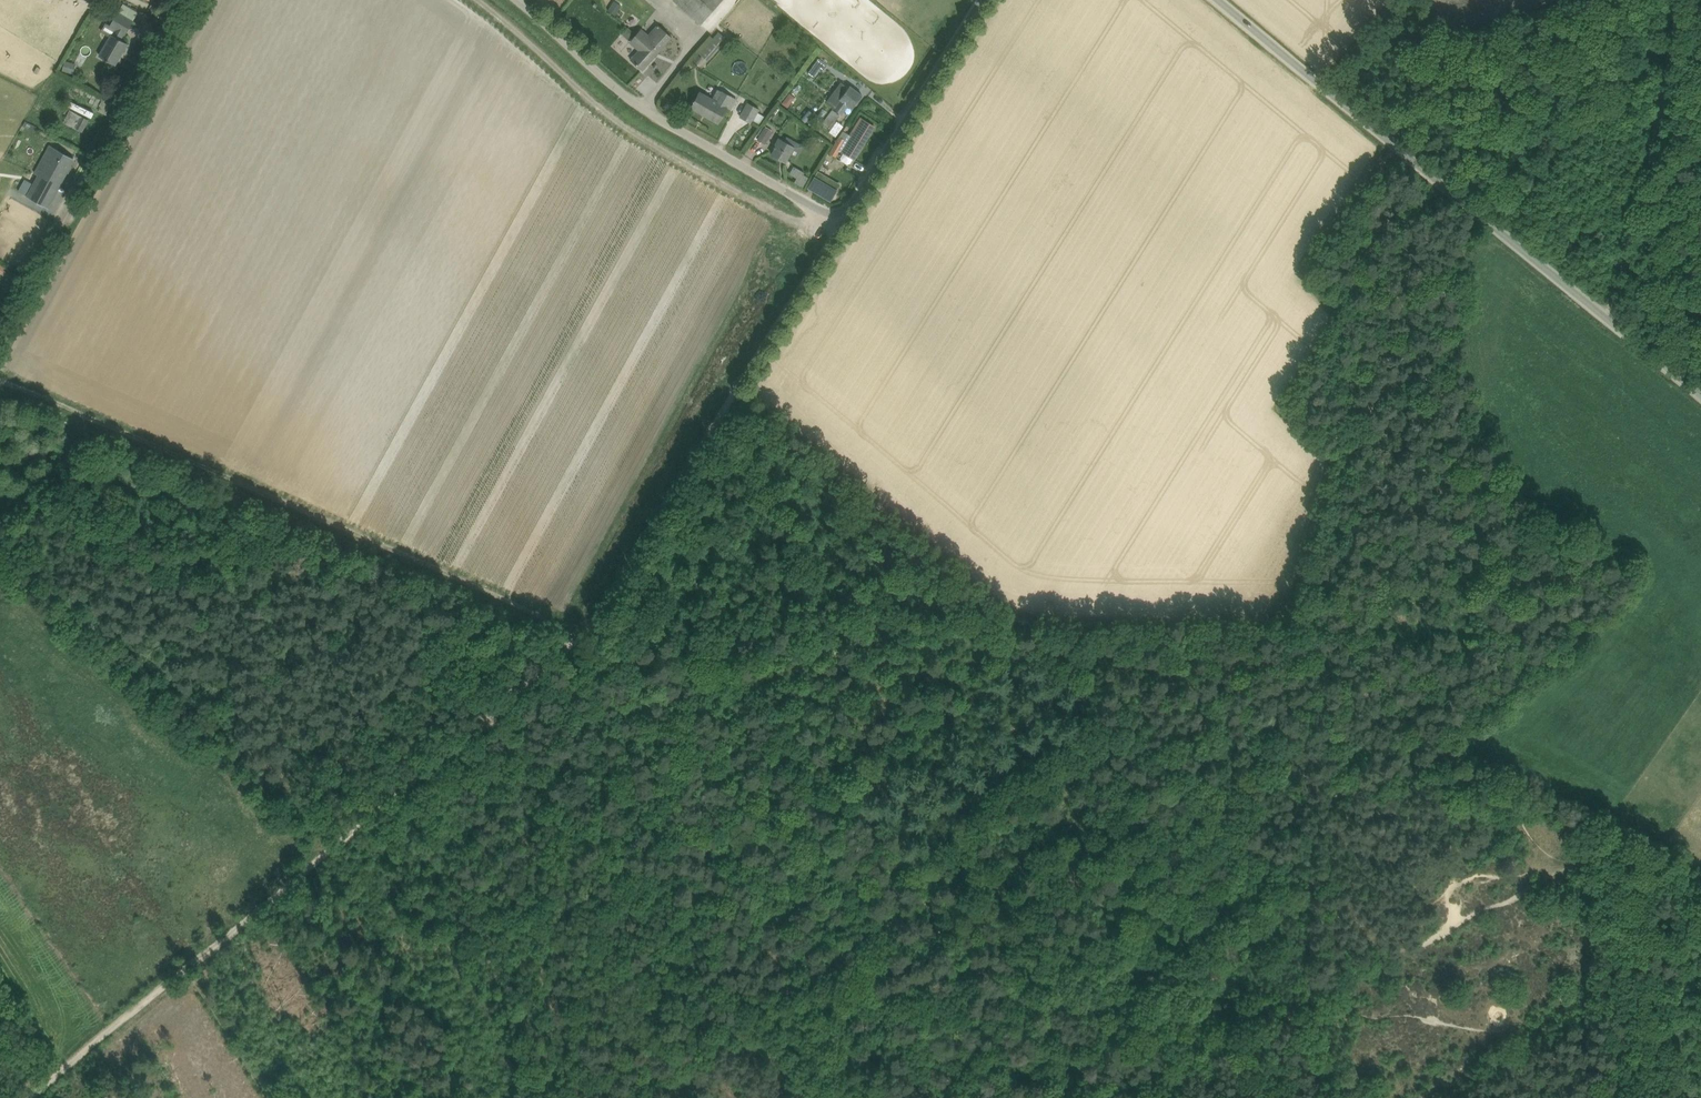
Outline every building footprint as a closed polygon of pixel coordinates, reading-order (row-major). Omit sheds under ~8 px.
[(623,4),(617,0),(614,0),(608,9),(616,15),(623,4)] [(673,0),(701,25),(723,0),(673,0)] [(134,21),(124,16),(118,12),(109,27),(114,30),(99,55),(115,65),(127,43),(121,39),(124,33),(126,35),(134,21)] [(642,28),(636,34),(627,27),(621,34),(630,41),(630,42),(640,50),(631,60),(642,70),(672,37),(658,24),(649,34),(642,28)] [(718,32),(700,53),(708,60),(726,39),(718,32)] [(702,58),(698,55),(693,60),(697,64),(702,58)] [(819,58),(808,72),(814,77),(821,68),(824,70),(828,65),(819,58)] [(76,64),(65,61),(62,71),(73,74),(76,64)] [(849,105),(853,108),(863,95),(850,86),(840,99),(841,99),(834,108),(842,114),(849,105)] [(713,98),(701,91),(692,107),(719,122),(726,109),(731,112),(738,99),(733,97),(733,96),(722,90),(722,91),(718,89),(713,98)] [(788,107),(791,102),(786,98),(782,103),(788,107)] [(760,109),(748,102),(739,117),(752,124),(760,109)] [(89,119),(70,109),(63,122),(83,132),(89,119)] [(801,119),(806,122),(813,113),(809,110),(801,119)] [(829,128),(839,115),(833,110),(823,124),(829,128)] [(843,130),(840,136),(839,136),(830,152),(836,157),(840,150),(843,152),(840,156),(841,159),(847,163),(850,162),(853,158),(854,159),(875,126),(861,117),(850,135),(846,132),(843,130)] [(773,131),(765,127),(757,140),(766,145),(773,131)] [(794,146),(780,138),(775,146),(774,148),(775,148),(772,154),(786,162),(794,146)] [(74,158),(49,145),(34,173),(38,175),(27,196),(48,207),(74,158)] [(804,174),(805,172),(794,166),(789,174),(797,178),(794,182),(803,187),(809,177),(804,174)] [(837,190),(815,177),(808,189),(831,202),(837,190)] [(24,194),(31,182),(25,179),(18,191),(24,194)] [(15,281),(20,275),(0,261),(0,271),(15,281)] [(2,435),(9,438),(12,431),(6,427),(2,435)] [(26,451),(30,453),(30,454),(44,461),(50,451),(35,444),(34,446),(30,443),(26,451)]
